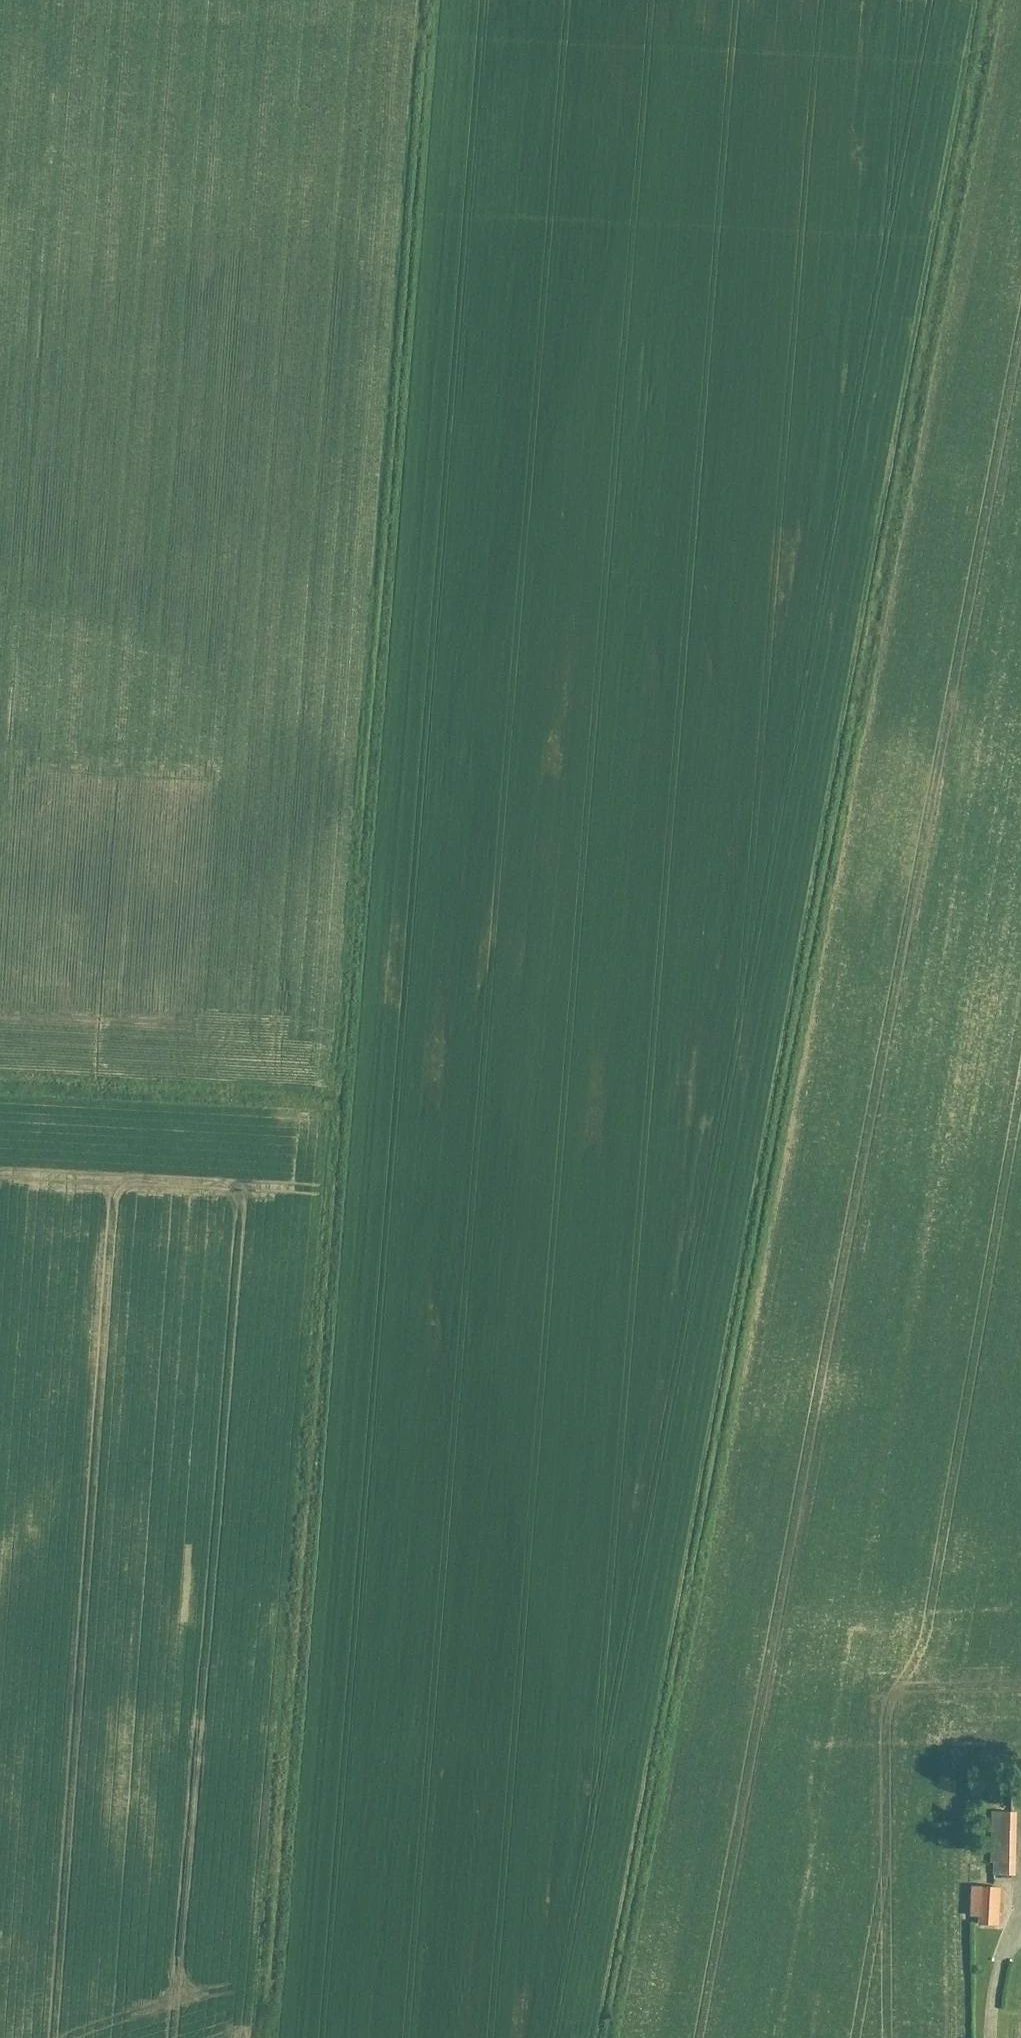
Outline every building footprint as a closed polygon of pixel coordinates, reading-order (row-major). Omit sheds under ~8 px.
[(971,1893),(970,1926),(1000,1927),(1001,1893),(971,1893)]
